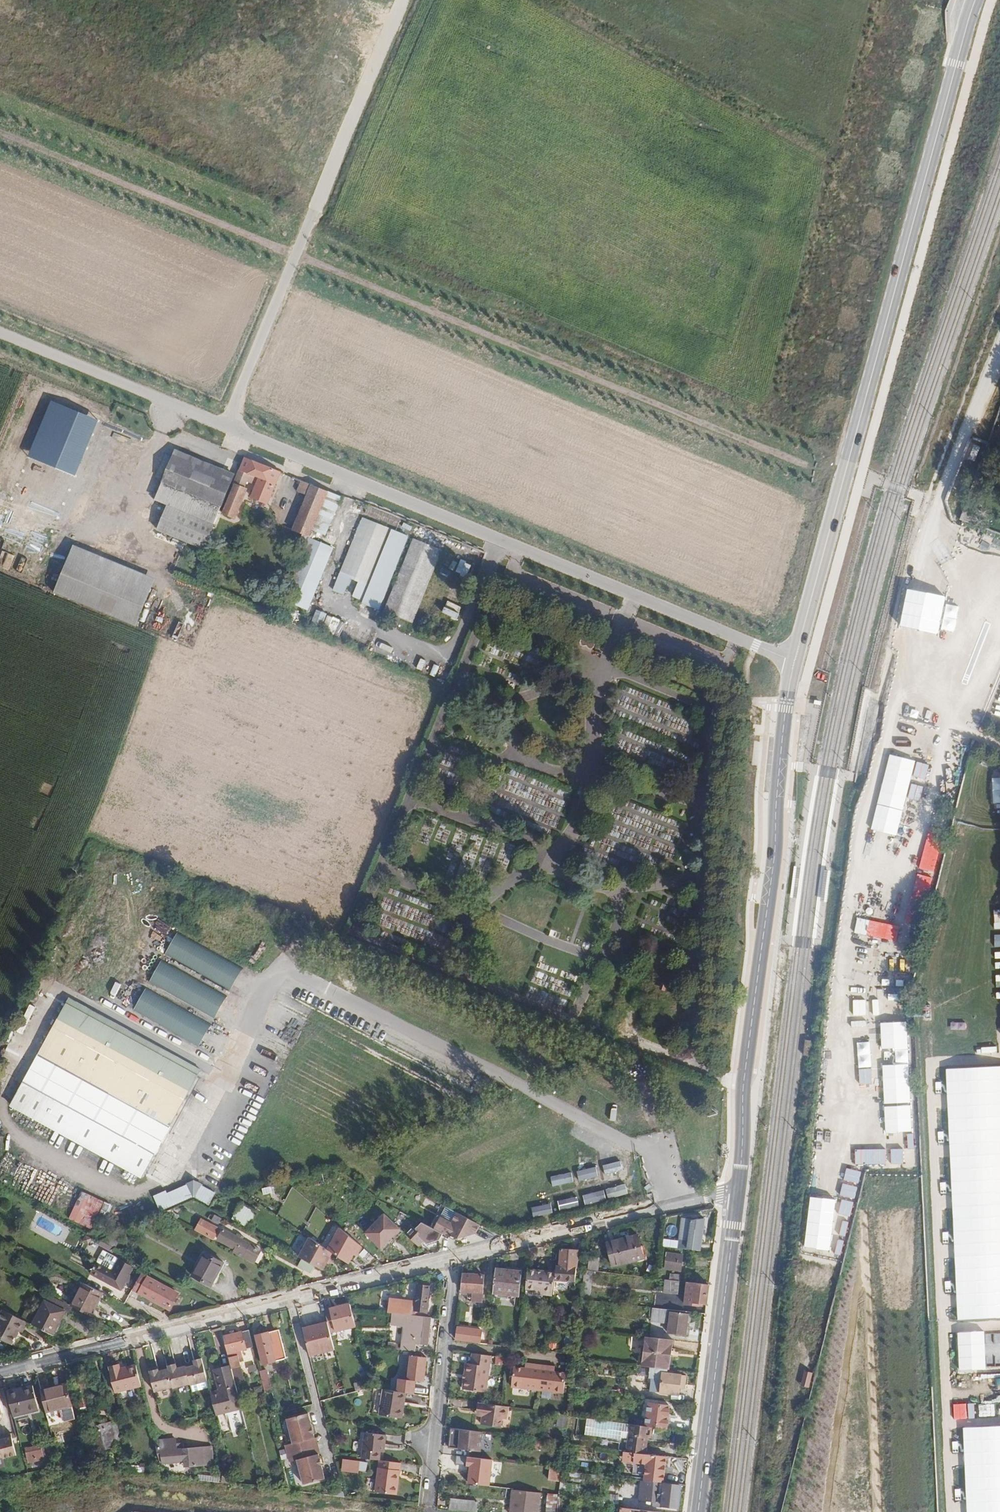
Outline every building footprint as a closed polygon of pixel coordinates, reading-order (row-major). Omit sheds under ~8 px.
[(97,419),(50,400),(27,457),(75,476),(97,419)] [(176,448),(167,468),(229,494),(237,474),(176,448)] [(278,471),(245,457),(237,474),(229,494),(221,513),(233,518),(245,488),(242,487),(246,480),(254,483),(249,494),(266,501),(278,471)] [(229,494),(167,468),(155,500),(168,506),(216,523),(221,513),(229,494)] [(308,536),(310,530),(326,491),(300,480),(296,490),(306,494),(292,528),(308,536)] [(326,491),(310,530),(326,536),(341,497),(326,491)] [(216,523),(168,506),(158,532),(206,549),(216,523)] [(964,510),(960,520),(970,523),(974,514),(964,510)] [(362,516),(339,573),(351,578),(357,580),(365,583),(390,529),(362,516)] [(380,610),(410,536),(393,529),(362,603),(380,610)] [(332,547),(309,538),(283,598),(305,609),(332,547)] [(384,611),(395,616),(393,621),(397,623),(400,617),(412,622),(442,549),(414,538),(384,611)] [(155,576),(74,543),(54,590),(135,624),(155,576)] [(462,559),(456,570),(467,576),(473,565),(462,559)] [(351,578),(339,573),(334,590),(345,594),(351,578)] [(365,583),(357,580),(351,596),(359,599),(365,583)] [(449,620),(454,622),(467,594),(454,587),(437,622),(445,626),(449,620)] [(309,627),(336,635),(341,618),(314,610),(309,627)] [(342,629),(348,633),(355,623),(349,619),(342,629)] [(890,862),(856,859),(848,942),(877,944),(875,959),(894,961),(895,948),(899,948),(902,919),(894,918),(896,903),(906,904),(910,859),(890,858),(890,862)] [(242,969),(179,932),(165,955),(229,990),(242,969)] [(227,997),(161,960),(150,982),(215,1018),(227,997)] [(846,964),(839,1059),(824,1058),(823,1075),(827,1076),(825,1092),(869,1095),(878,966),(846,964)] [(211,1027),(146,989),(135,1009),(200,1047),(211,1027)] [(120,1032),(68,1003),(12,1105),(144,1177),(200,1075),(176,1062),(160,1053),(120,1032)] [(164,1047),(160,1053),(176,1062),(180,1056),(164,1047)] [(809,1191),(846,1193),(850,1131),(813,1129),(809,1191)] [(209,1205),(216,1193),(201,1185),(192,1183),(169,1193),(167,1191),(155,1197),(161,1212),(195,1197),(209,1205)] [(262,1188),(264,1195),(275,1193),(273,1186),(262,1188)] [(92,1229),(104,1201),(82,1191),(70,1219),(92,1229)] [(241,1205),(234,1219),(247,1227),(253,1216),(255,1213),(241,1205)] [(441,1218),(434,1231),(442,1236),(451,1241),(476,1234),(482,1225),(466,1216),(458,1212),(452,1224),(441,1218)] [(385,1214),(366,1234),(381,1249),(400,1230),(385,1214)] [(215,1238),(220,1228),(202,1218),(197,1229),(215,1238)] [(701,1221),(692,1220),(683,1219),(679,1248),(691,1250),(693,1243),(703,1244),(705,1221),(701,1221)] [(805,1219),(804,1231),(823,1233),(823,1221),(805,1219)] [(439,1240),(442,1236),(434,1231),(421,1225),(415,1229),(412,1227),(404,1233),(418,1246),(423,1241),(426,1245),(439,1240)] [(340,1228),(328,1249),(336,1255),(349,1264),(354,1255),(356,1251),(358,1253),(361,1247),(344,1232),(340,1228)] [(234,1252),(256,1263),(263,1250),(244,1240),(246,1237),(240,1233),(239,1237),(225,1229),(220,1239),(237,1248),(234,1252)] [(644,1258),(638,1235),(607,1243),(613,1266),(644,1258)] [(110,1236),(101,1240),(117,1248),(120,1242),(110,1236)] [(310,1238),(300,1257),(304,1259),(316,1266),(324,1270),(327,1264),(329,1261),(331,1263),(336,1255),(328,1249),(310,1238)] [(363,1249),(359,1256),(370,1263),(375,1256),(363,1249)] [(559,1267),(558,1267),(555,1289),(569,1290),(570,1280),(576,1280),(579,1252),(561,1250),(559,1267)] [(212,1286),(225,1264),(206,1253),(193,1276),(212,1286)] [(681,1272),(684,1255),(668,1253),(666,1269),(681,1272)] [(590,1258),(588,1271),(599,1272),(601,1259),(590,1258)] [(311,1274),(316,1266),(304,1259),(299,1267),(311,1274)] [(121,1289),(134,1267),(120,1260),(114,1270),(98,1262),(92,1273),(121,1289)] [(521,1272),(496,1269),(493,1294),(518,1297),(521,1272)] [(555,1274),(529,1271),(526,1290),(536,1291),(536,1294),(552,1297),(555,1274)] [(143,1274),(134,1289),(170,1309),(179,1293),(143,1274)] [(482,1302),(484,1276),(464,1274),(463,1293),(474,1294),(473,1301),(482,1302)] [(678,1294),(680,1282),(666,1280),(665,1293),(678,1294)] [(85,1283),(73,1307),(92,1316),(104,1293),(85,1283)] [(707,1306),(710,1285),(688,1283),(686,1305),(700,1307),(700,1305),(707,1306)] [(394,1314),(415,1316),(416,1311),(428,1313),(432,1290),(419,1288),(417,1304),(390,1301),(389,1314),(394,1314)] [(45,1301),(34,1324),(55,1335),(66,1312),(45,1301)] [(351,1311),(350,1305),(325,1311),(331,1333),(356,1327),(351,1311)] [(667,1324),(669,1310),(654,1309),(652,1322),(667,1324)] [(13,1344),(19,1330),(25,1320),(4,1310),(0,1318),(0,1338),(13,1344)] [(323,1342),(315,1313),(302,1317),(309,1346),(308,1347),(311,1357),(325,1353),(322,1343),(323,1342)] [(686,1335),(689,1316),(671,1313),(669,1333),(686,1335)] [(401,1350),(416,1351),(417,1344),(427,1345),(430,1323),(431,1317),(415,1316),(394,1314),(392,1326),(404,1328),(402,1345),(401,1350)] [(459,1328),(457,1342),(481,1344),(482,1331),(459,1328)] [(263,1364),(284,1359),(277,1331),(256,1336),(263,1364)] [(241,1351),(254,1348),(250,1332),(244,1333),(243,1332),(224,1337),(231,1366),(232,1370),(241,1368),(239,1360),(243,1359),(241,1351)] [(668,1370),(670,1370),(673,1340),(646,1337),(643,1367),(652,1368),(668,1370)] [(328,1354),(336,1352),(333,1340),(325,1342),(328,1354)] [(463,1389),(482,1392),(486,1392),(491,1355),(486,1355),(473,1353),(471,1364),(467,1363),(463,1389)] [(424,1383),(427,1358),(411,1356),(410,1369),(406,1369),(403,1389),(412,1390),(413,1382),(424,1383)] [(495,1363),(507,1365),(508,1357),(495,1356),(495,1363)] [(190,1385),(191,1386),(208,1381),(202,1361),(194,1364),(195,1366),(186,1368),(190,1385)] [(125,1365),(111,1369),(112,1371),(110,1371),(115,1392),(141,1386),(136,1366),(126,1368),(125,1365)] [(242,1409),(232,1370),(231,1366),(215,1370),(219,1391),(211,1393),(217,1416),(242,1409)] [(565,1375),(554,1373),(548,1373),(549,1367),(531,1366),(531,1371),(525,1370),(513,1369),(511,1388),(563,1394),(565,1375)] [(173,1388),(173,1389),(190,1385),(186,1368),(186,1367),(177,1369),(176,1367),(168,1369),(168,1370),(173,1388)] [(668,1374),(668,1370),(652,1368),(650,1379),(663,1380),(662,1394),(679,1396),(681,1375),(668,1374)] [(150,1372),(155,1392),(173,1388),(168,1370),(159,1372),(158,1370),(150,1372)] [(271,1384),(267,1370),(260,1372),(264,1386),(271,1384)] [(572,1388),(591,1390),(592,1377),(573,1377),(572,1388)] [(74,1382),(83,1420),(94,1418),(85,1380),(74,1382)] [(66,1384),(41,1390),(47,1412),(72,1405),(66,1384)] [(33,1386),(8,1392),(14,1417),(39,1411),(33,1386)] [(403,1419),(407,1393),(385,1390),(380,1415),(403,1419)] [(506,1419),(508,1408),(503,1407),(481,1404),(479,1404),(478,1412),(484,1413),(484,1416),(483,1425),(502,1428),(503,1419),(506,1419)] [(652,1427),(667,1429),(670,1407),(649,1404),(646,1426),(652,1427)] [(297,1461),(303,1485),(325,1480),(318,1455),(316,1456),(312,1440),(315,1440),(308,1415),(287,1420),(293,1444),(286,1446),(290,1463),(297,1461)] [(567,1429),(569,1416),(559,1415),(557,1427),(567,1429)] [(635,1452),(646,1453),(648,1439),(651,1438),(652,1427),(646,1426),(587,1418),(586,1435),(622,1439),(622,1438),(629,1438),(628,1451),(635,1452)] [(122,1444),(117,1422),(91,1429),(96,1450),(122,1444)] [(481,1453),(483,1432),(451,1429),(449,1449),(481,1453)] [(16,1454),(11,1433),(5,1434),(6,1437),(0,1438),(0,1457),(3,1456),(3,1457),(16,1454)] [(362,1458),(380,1461),(381,1453),(384,1453),(386,1436),(365,1433),(362,1458)] [(155,1440),(157,1450),(162,1450),(163,1463),(175,1462),(184,1462),(184,1466),(203,1465),(202,1447),(183,1448),(176,1448),(175,1443),(175,1438),(155,1440)] [(28,1463),(40,1461),(44,1460),(41,1445),(25,1448),(28,1463)] [(644,1480),(664,1482),(666,1472),(666,1466),(668,1456),(646,1453),(635,1452),(634,1462),(647,1464),(644,1480)] [(492,1460),(457,1456),(456,1464),(471,1466),(469,1483),(489,1485),(492,1460)] [(58,1465),(56,1458),(48,1460),(50,1467),(58,1465)] [(367,1472),(369,1463),(344,1460),(343,1471),(360,1473),(360,1472),(367,1472)] [(396,1495),(401,1464),(380,1461),(374,1492),(396,1495)] [(559,1481),(560,1470),(551,1469),(550,1479),(559,1481)] [(653,1505),(683,1509),(684,1509),(685,1498),(687,1487),(682,1486),(682,1487),(642,1481),(639,1501),(654,1503),(653,1505)] [(559,1498),(570,1499),(572,1483),(561,1482),(559,1495),(559,1498)] [(514,1490),(511,1511),(539,1511),(542,1493),(514,1490)] [(558,1509),(559,1498),(559,1495),(548,1494),(546,1511),(557,1511),(558,1509)] [(617,1504),(620,1505),(622,1496),(621,1496),(607,1495),(606,1503),(617,1504)] [(450,1510),(459,1511),(470,1511),(478,1511),(479,1501),(451,1499),(450,1510)]
